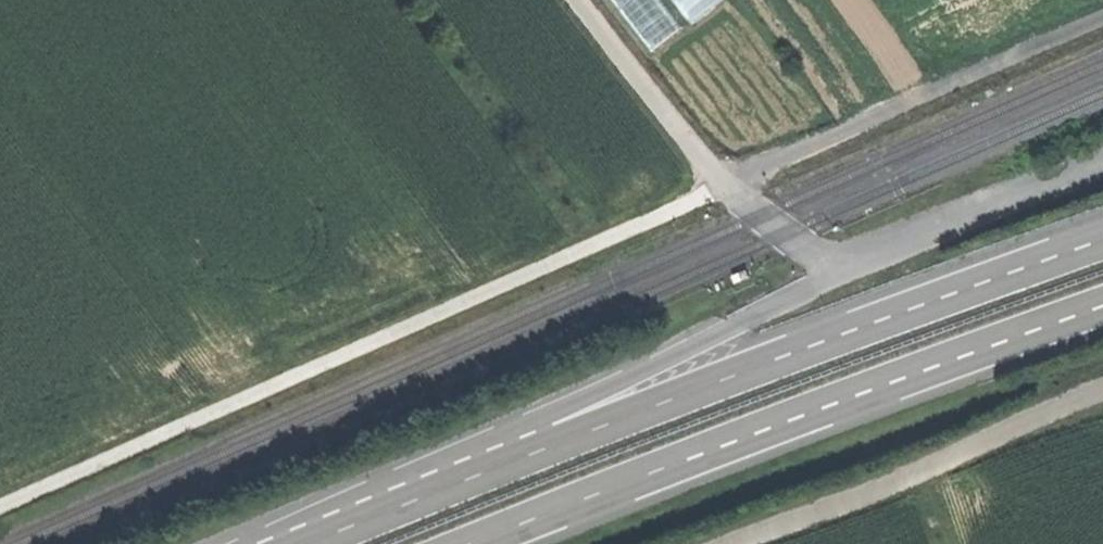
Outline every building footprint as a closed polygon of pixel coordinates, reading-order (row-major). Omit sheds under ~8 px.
[(653,52),(683,31),(661,0),(615,0),(653,52)] [(691,25),(726,0),(673,0),(691,25)]
